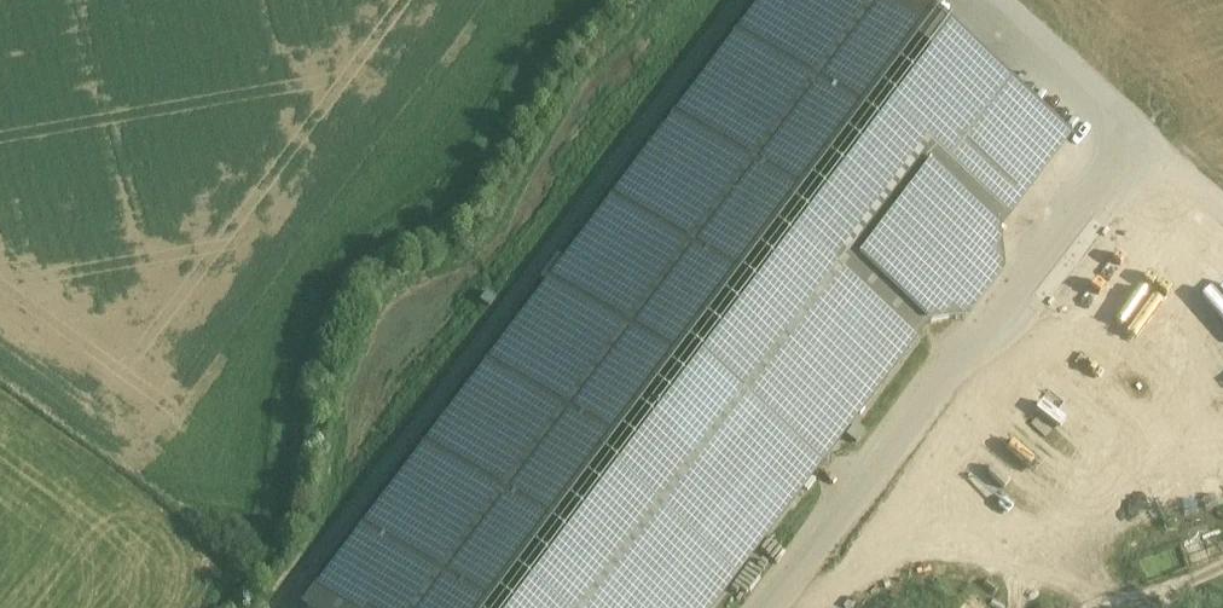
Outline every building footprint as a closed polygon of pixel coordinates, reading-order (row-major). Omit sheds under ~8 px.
[(308,607),(711,607),(925,325),(856,274),(998,87),(883,0),(768,0),(308,607)] [(998,87),(856,274),(925,325),(962,320),(1000,270),(994,231),(1065,138),(998,87)] [(1180,380),(1095,450),(1119,479),(1204,409),(1180,380)]
